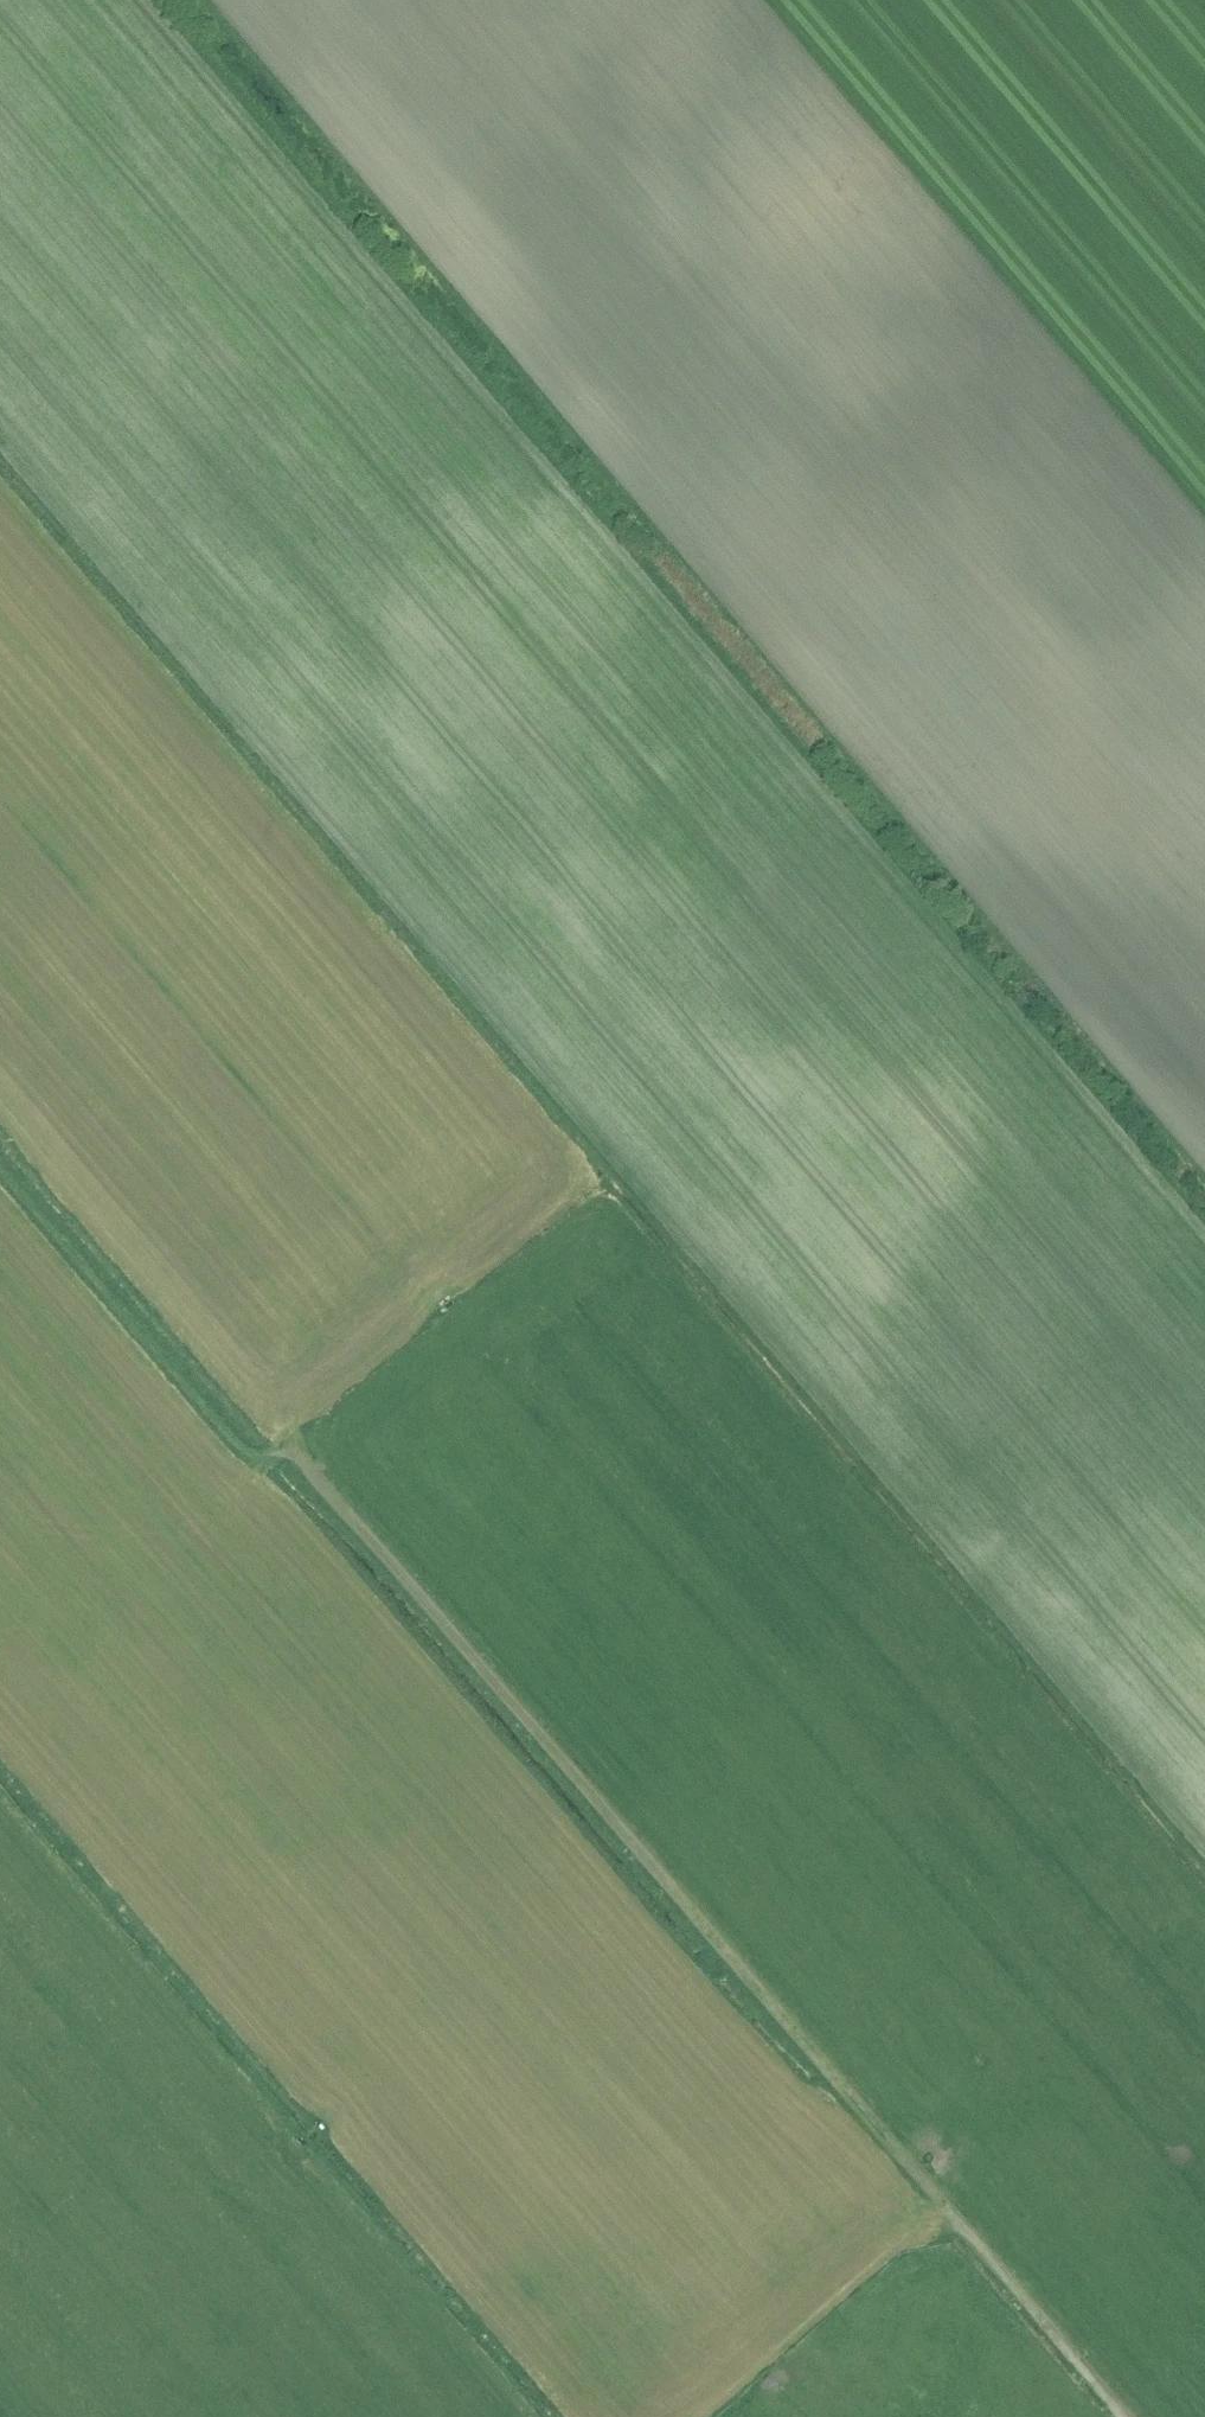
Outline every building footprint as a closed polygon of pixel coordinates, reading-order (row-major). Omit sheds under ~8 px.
[(432,1305),(452,1299),(448,1286),(428,1292),(432,1305)]
